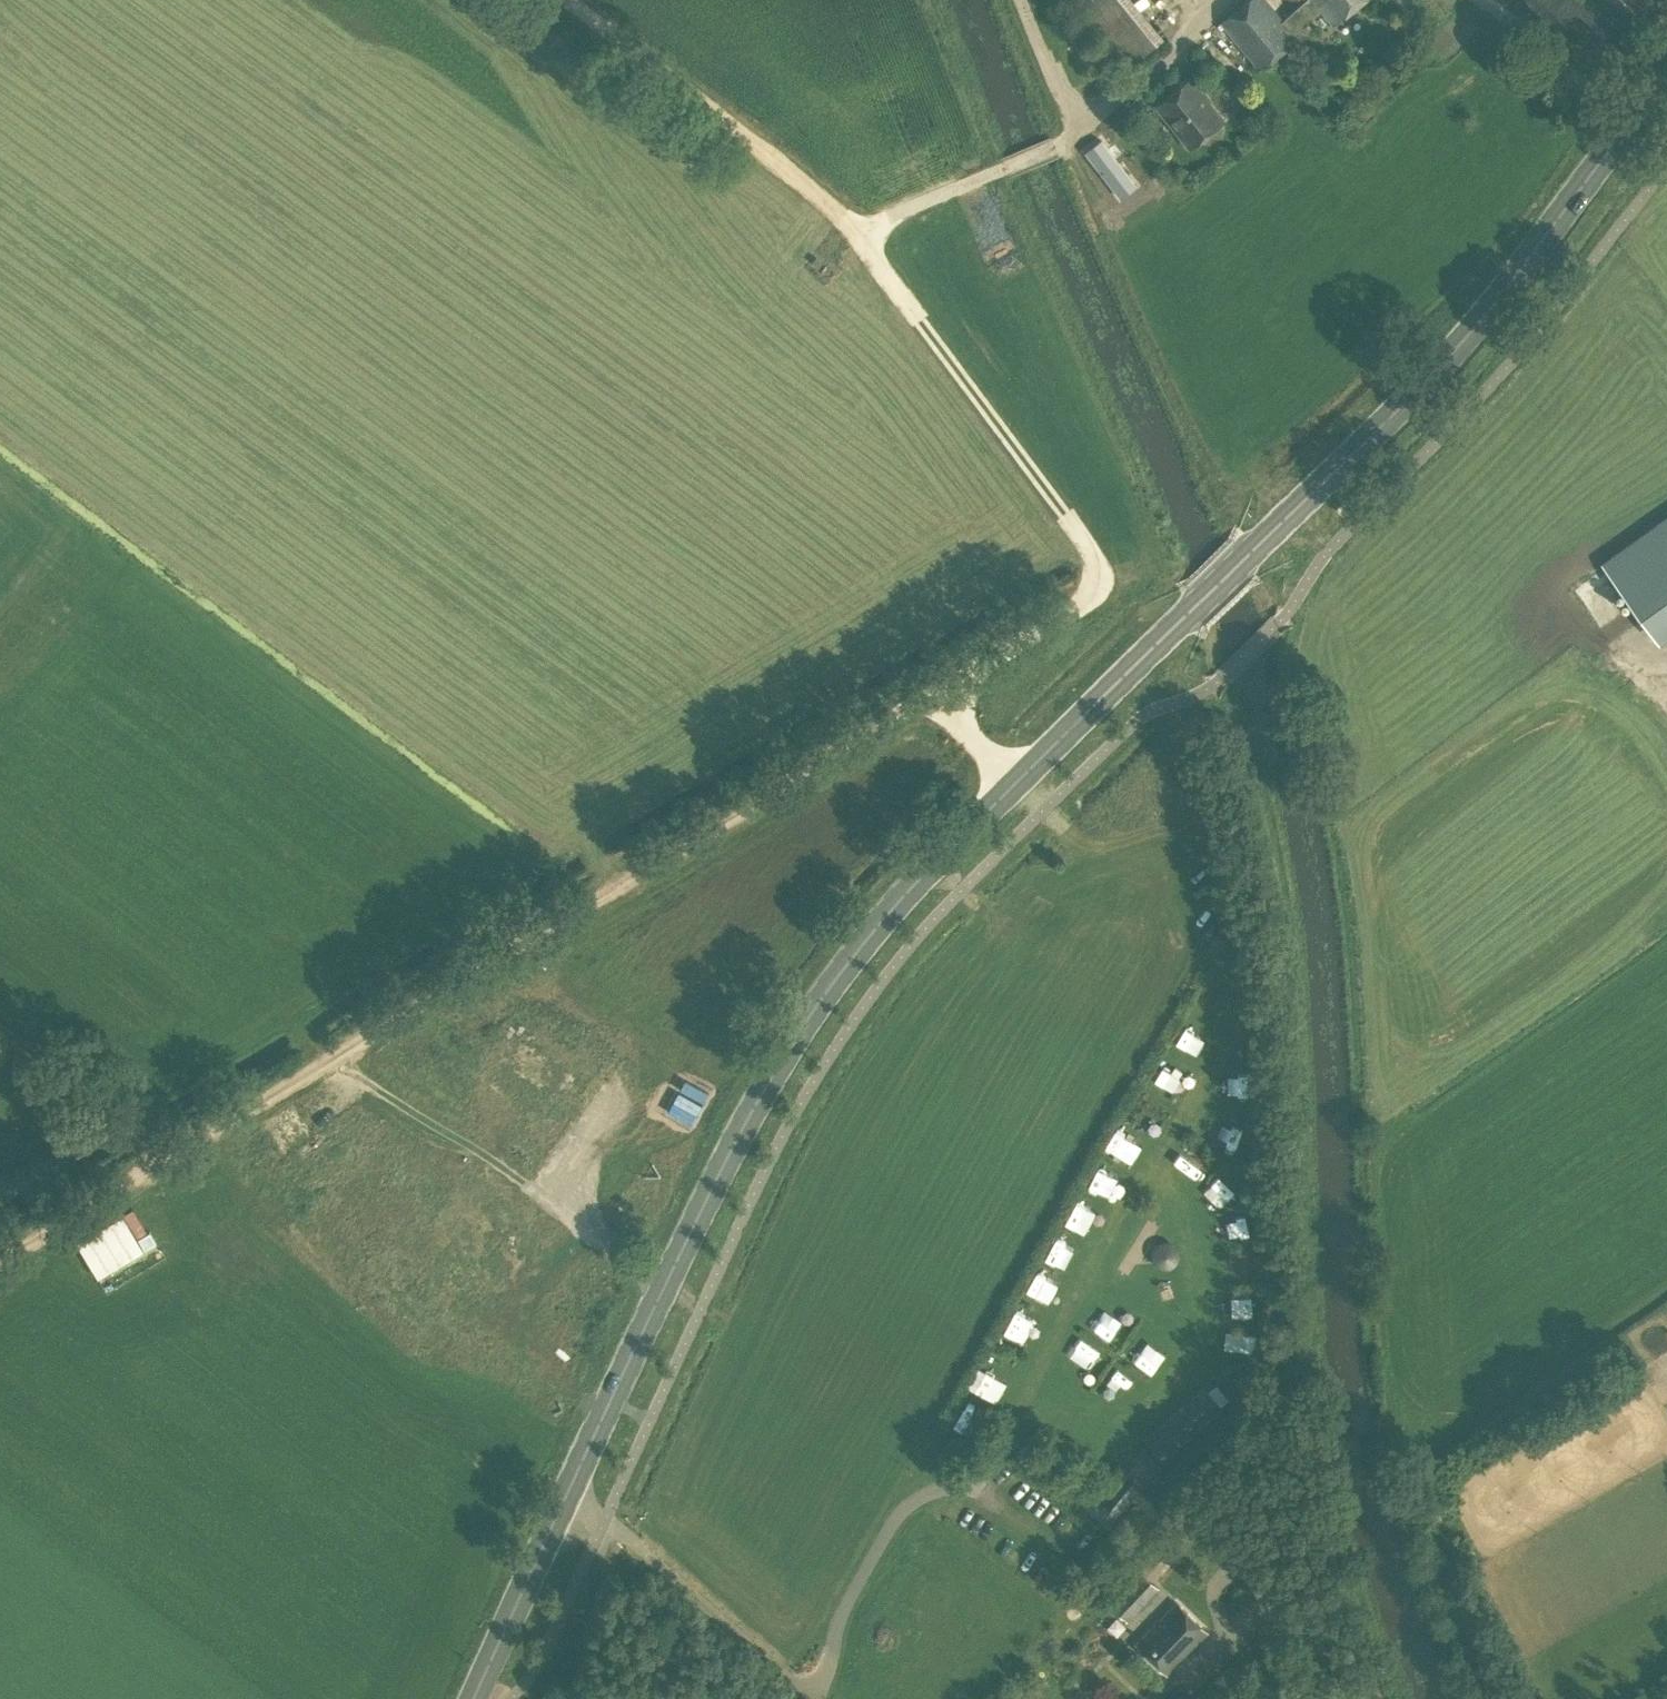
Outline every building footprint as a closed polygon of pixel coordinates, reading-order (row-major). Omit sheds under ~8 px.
[(1078,4),(1128,65),(1163,37),(1132,0),(1083,0),(1078,4)] [(1282,20),(1265,0),(1247,0),(1221,22),(1260,69),(1297,38),(1293,34),(1320,10),(1332,23),(1361,0),(1306,0),(1282,20)] [(1406,0),(1387,0),(1397,12),(1403,7),(1407,12),(1412,8),(1406,0)] [(1223,120),(1189,78),(1156,105),(1190,147),(1223,120)] [(1109,136),(1093,148),(1127,195),(1143,183),(1109,136)] [(818,267),(823,262),(816,256),(812,261),(818,267)] [(1601,563),(1659,643),(1666,638),(1666,515),(1601,563)] [(1183,1099),(1184,1075),(1157,1074),(1156,1098),(1183,1099)] [(1107,1153),(1133,1167),(1148,1140),(1122,1126),(1107,1153)] [(1202,1181),(1215,1163),(1194,1147),(1181,1165),(1202,1181)] [(1099,1172),(1094,1189),(1115,1194),(1119,1177),(1099,1172)] [(1084,1200),(1074,1219),(1087,1225),(1096,1206),(1084,1200)] [(134,1210),(77,1243),(98,1278),(155,1245),(134,1210)] [(1260,1254),(1238,1255),(1239,1274),(1261,1273),(1260,1254)] [(1055,1302),(1065,1288),(1045,1273),(1035,1287),(1055,1302)] [(1032,1338),(1041,1323),(1022,1310),(1012,1324),(1032,1338)] [(1151,1342),(1167,1359),(1174,1352),(1159,1336),(1151,1342)] [(1146,1344),(1139,1354),(1161,1371),(1169,1361),(1146,1344)] [(1110,1382),(1127,1401),(1144,1386),(1128,1367),(1110,1382)] [(984,1393),(1008,1399),(1014,1374),(990,1369),(984,1393)] [(1161,1460),(1222,1407),(1203,1385),(1142,1438),(1161,1460)] [(969,1439),(980,1420),(967,1412),(956,1431),(969,1439)] [(1037,1485),(1024,1496),(1036,1511),(1050,1500),(1037,1485)] [(1127,1620),(1157,1587),(1142,1573),(1112,1607),(1127,1620)] [(1167,1673),(1207,1632),(1176,1601),(1136,1643),(1167,1673)]
